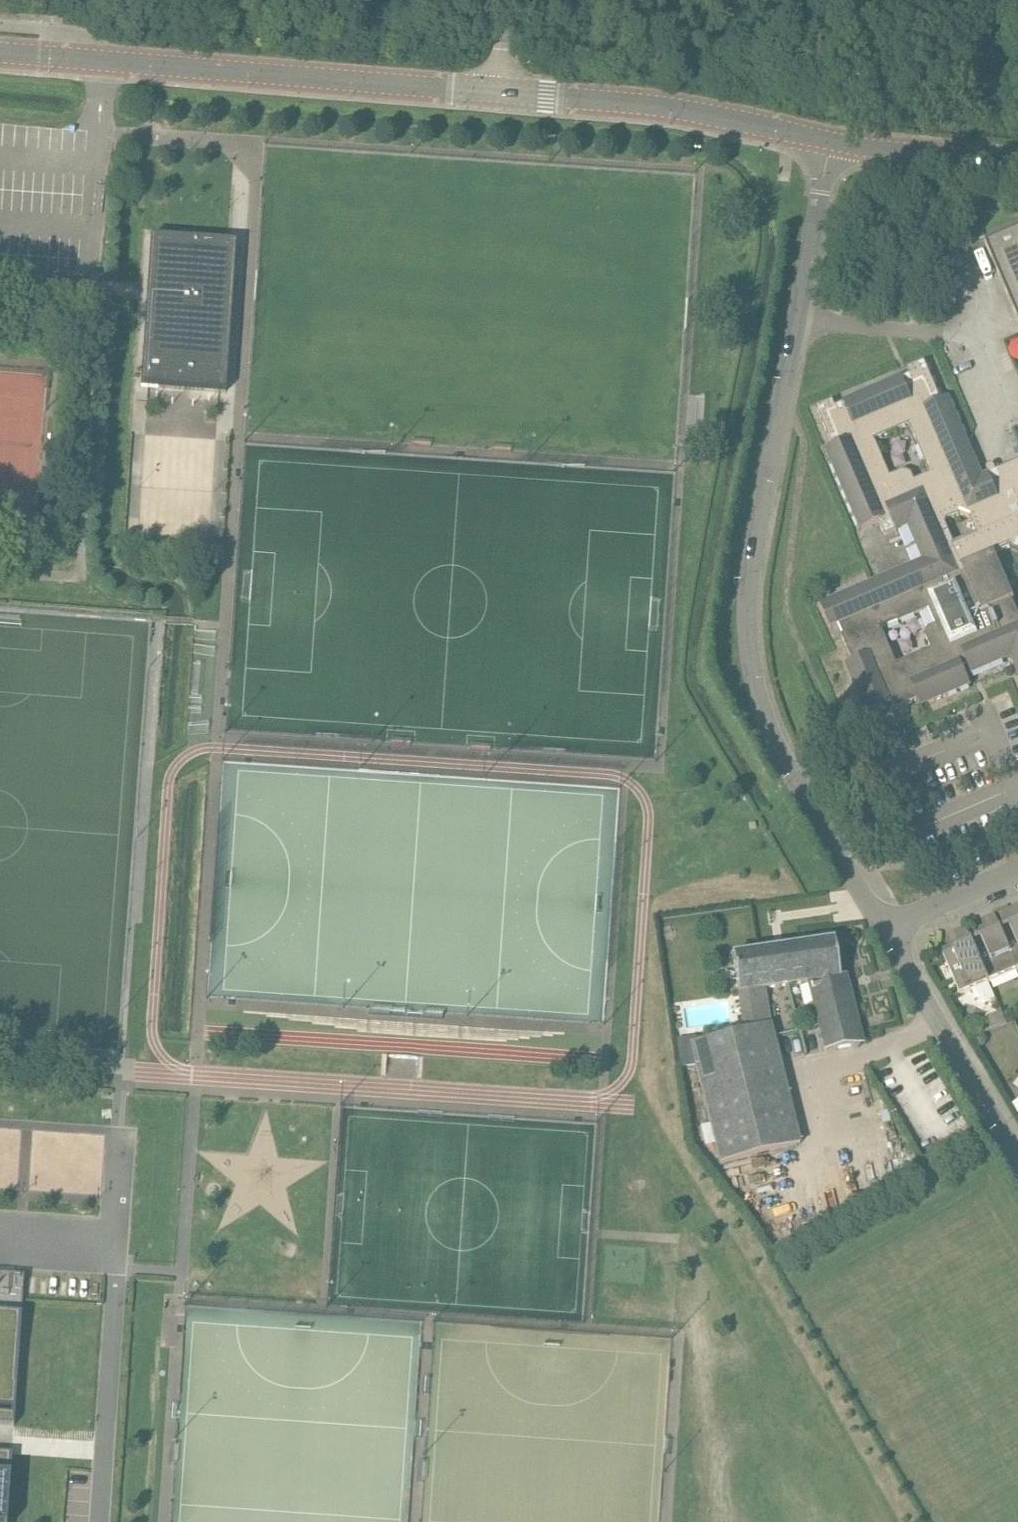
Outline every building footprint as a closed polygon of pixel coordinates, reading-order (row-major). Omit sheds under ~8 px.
[(985,240),(1017,317),(1017,226),(985,240)] [(223,396),(233,249),(150,243),(140,391),(223,396)] [(983,477),(949,398),(942,400),(926,362),(909,369),(912,375),(904,378),(903,377),(844,402),(845,403),(837,407),(834,401),(818,408),(834,447),(827,450),(862,530),(880,523),(886,536),(910,526),(924,561),(821,605),(831,629),(840,625),(845,636),(843,636),(854,662),(847,665),(868,715),(891,705),(893,711),(919,700),(922,707),(972,686),(964,668),(969,666),(972,675),(1012,658),(1017,671),(1017,611),(1013,600),(1016,599),(996,553),(965,566),(947,524),(948,520),(961,515),(974,520),(998,509),(1005,524),(1017,519),(1017,462),(983,477)] [(1017,972),(1017,925),(995,935),(1013,974),(1017,972)] [(986,986),(1013,974),(995,935),(971,945),(968,947),(986,986)] [(823,1054),(860,1047),(843,977),(839,977),(834,943),(800,948),(807,987),(823,1054)] [(960,997),(986,986),(968,947),(943,957),(960,997)] [(743,1032),(770,1025),(765,993),(807,987),(800,948),(732,958),(743,1032)] [(993,1029),(1005,1024),(1000,1012),(988,1017),(993,1029)] [(770,1025),(743,1032),(694,1044),(689,1045),(695,1068),(719,1166),(721,1166),(801,1146),(771,1025),(770,1025)] [(694,1038),(674,1041),(678,1070),(695,1068),(689,1045),(694,1044),(694,1038)] [(14,1426),(25,1276),(0,1275),(0,1426),(14,1426)] [(12,1479),(14,1455),(0,1454),(0,1521),(9,1521),(12,1479)]
